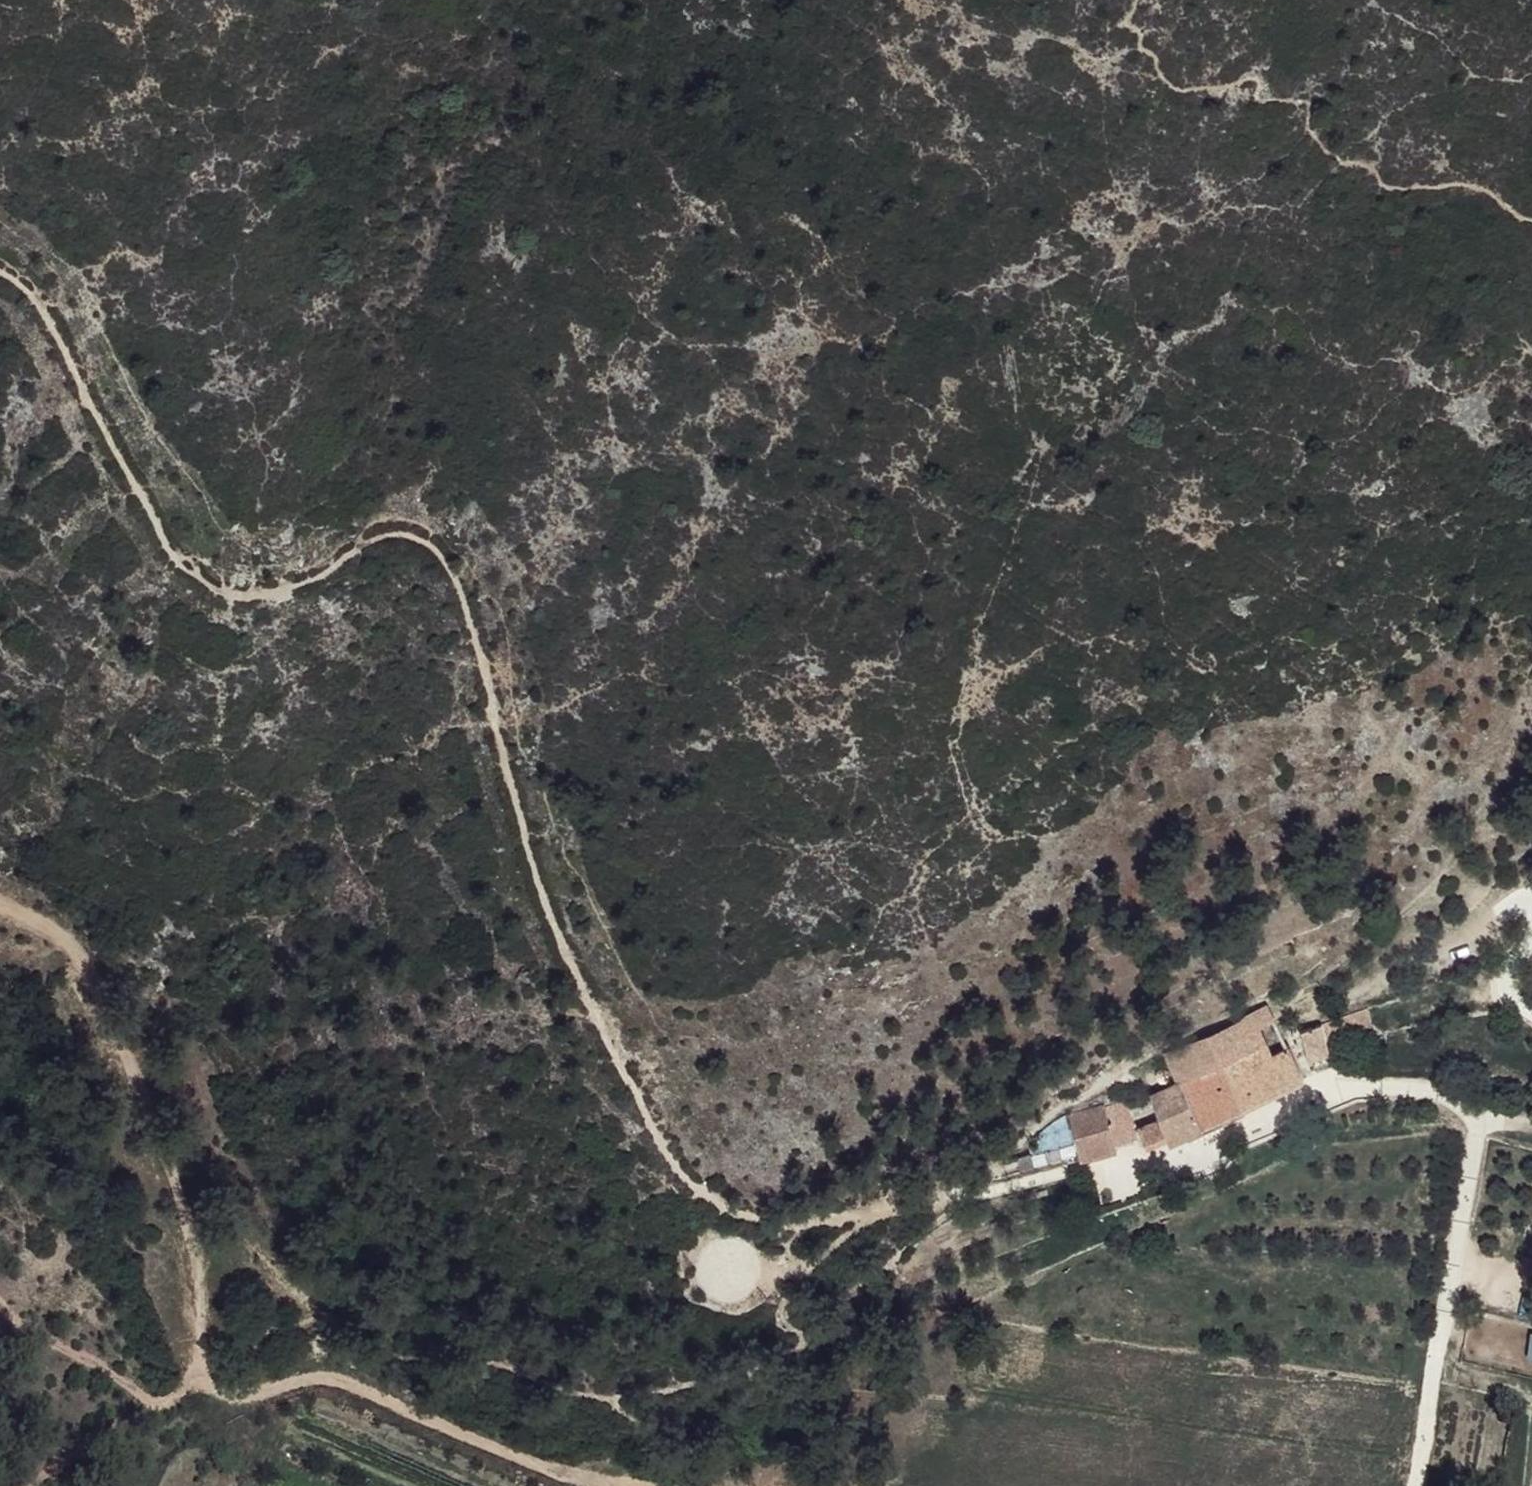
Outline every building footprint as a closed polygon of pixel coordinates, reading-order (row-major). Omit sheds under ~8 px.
[(1307,1084),(1267,1006),(1164,1055),(1174,1081),(1150,1093),(1159,1115),(1170,1136),(1173,1141),(1277,1097),(1307,1084)] [(1364,1007),(1302,1032),(1311,1061),(1334,1053),(1332,1036),(1372,1021),(1364,1007)] [(1116,1151),(1104,1098),(1070,1107),(1081,1160),(1116,1151)] [(1170,1136),(1159,1115),(1136,1125),(1146,1145),(1170,1136)] [(1045,1138),(1052,1162),(1076,1155),(1069,1131),(1045,1138)]
